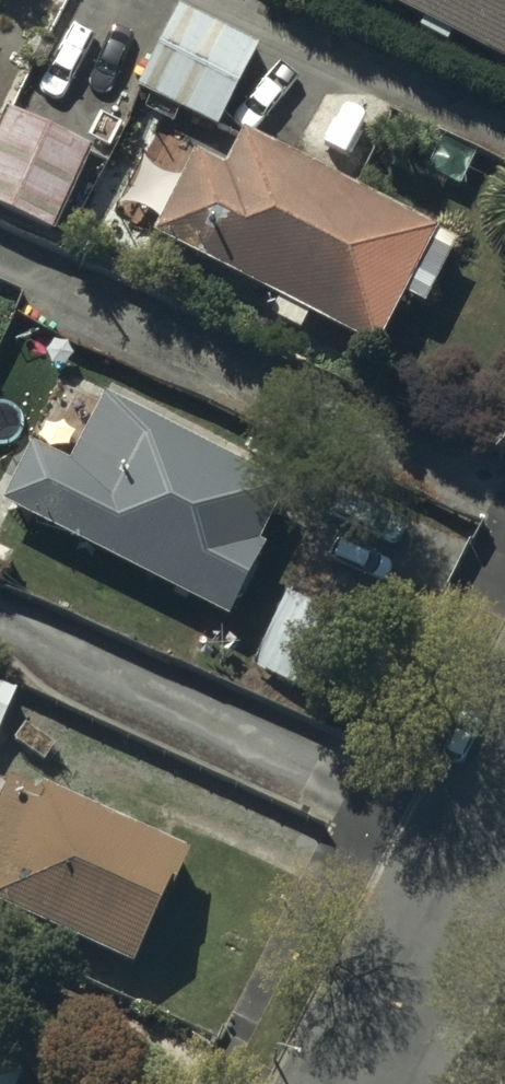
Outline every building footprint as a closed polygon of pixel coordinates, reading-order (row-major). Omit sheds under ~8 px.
[(504,74),(504,0),(364,0),(504,74)] [(259,56),(183,17),(144,95),(219,133),(259,56)] [(11,119),(0,141),(0,214),(53,239),(93,158),(11,119)] [(443,246),(249,148),(232,182),(197,165),(155,249),(283,313),(276,327),(301,340),(309,324),(384,362),(443,246)] [(263,488),(112,412),(78,478),(50,464),(20,523),(232,630),(266,563),(233,546),(263,488)] [(338,630),(289,605),(255,669),(304,694),(338,630)] [(0,692),(0,741),(19,701),(0,692)] [(9,788),(0,808),(0,908),(135,973),(184,872),(9,788)] [(0,1070),(0,1083),(32,1083),(0,1070)]
